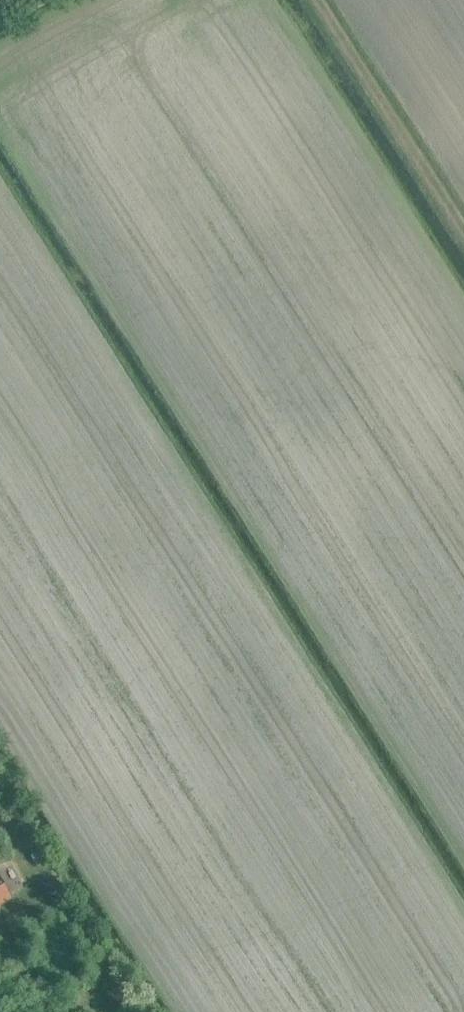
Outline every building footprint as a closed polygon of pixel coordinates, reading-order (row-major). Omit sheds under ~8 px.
[(0,882),(0,903),(9,897),(0,882)]
